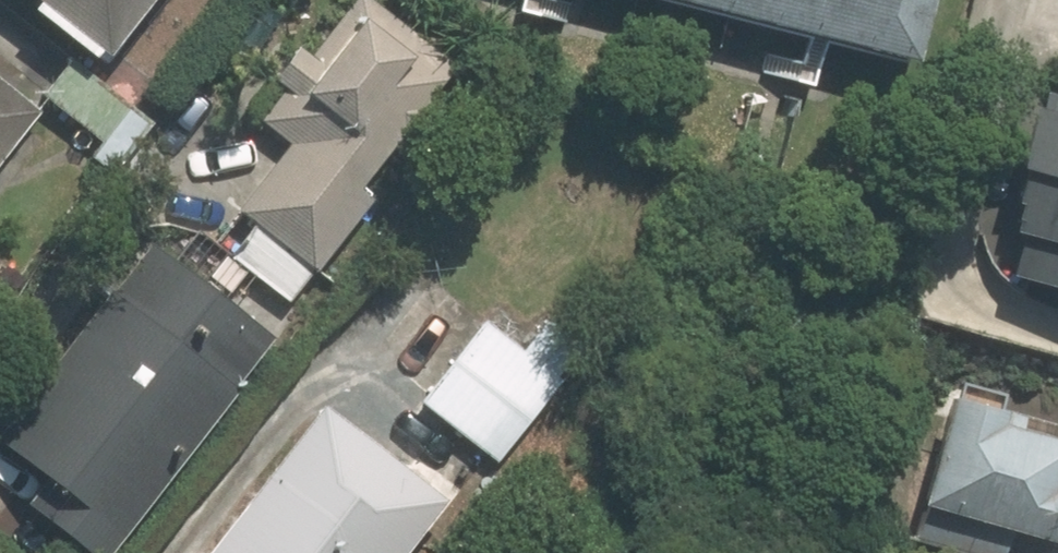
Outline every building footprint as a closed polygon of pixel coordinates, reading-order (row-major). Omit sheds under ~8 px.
[(113,56),(156,0),(43,0),(43,1),(113,56)] [(307,39),(275,79),(287,88),(263,119),(293,143),(263,181),(233,158),(187,217),(300,304),(387,192),(371,180),(465,59),(388,0),(355,0),(318,48),(307,39)] [(939,50),(952,0),(738,0),(939,50)] [(47,108),(0,72),(0,171),(47,108)] [(1050,84),(1031,152),(1041,155),(1023,220),(1057,229),(1057,86),(1050,84)] [(289,314),(156,219),(2,435),(55,472),(39,495),(119,552),(289,314)] [(524,348),(490,318),(423,394),(501,463),(600,350),(556,311),(524,348)] [(964,372),(928,497),(1057,534),(1057,416),(1015,404),(1020,388),(964,372)] [(341,397),(213,552),(416,552),(462,497),(341,397)]
